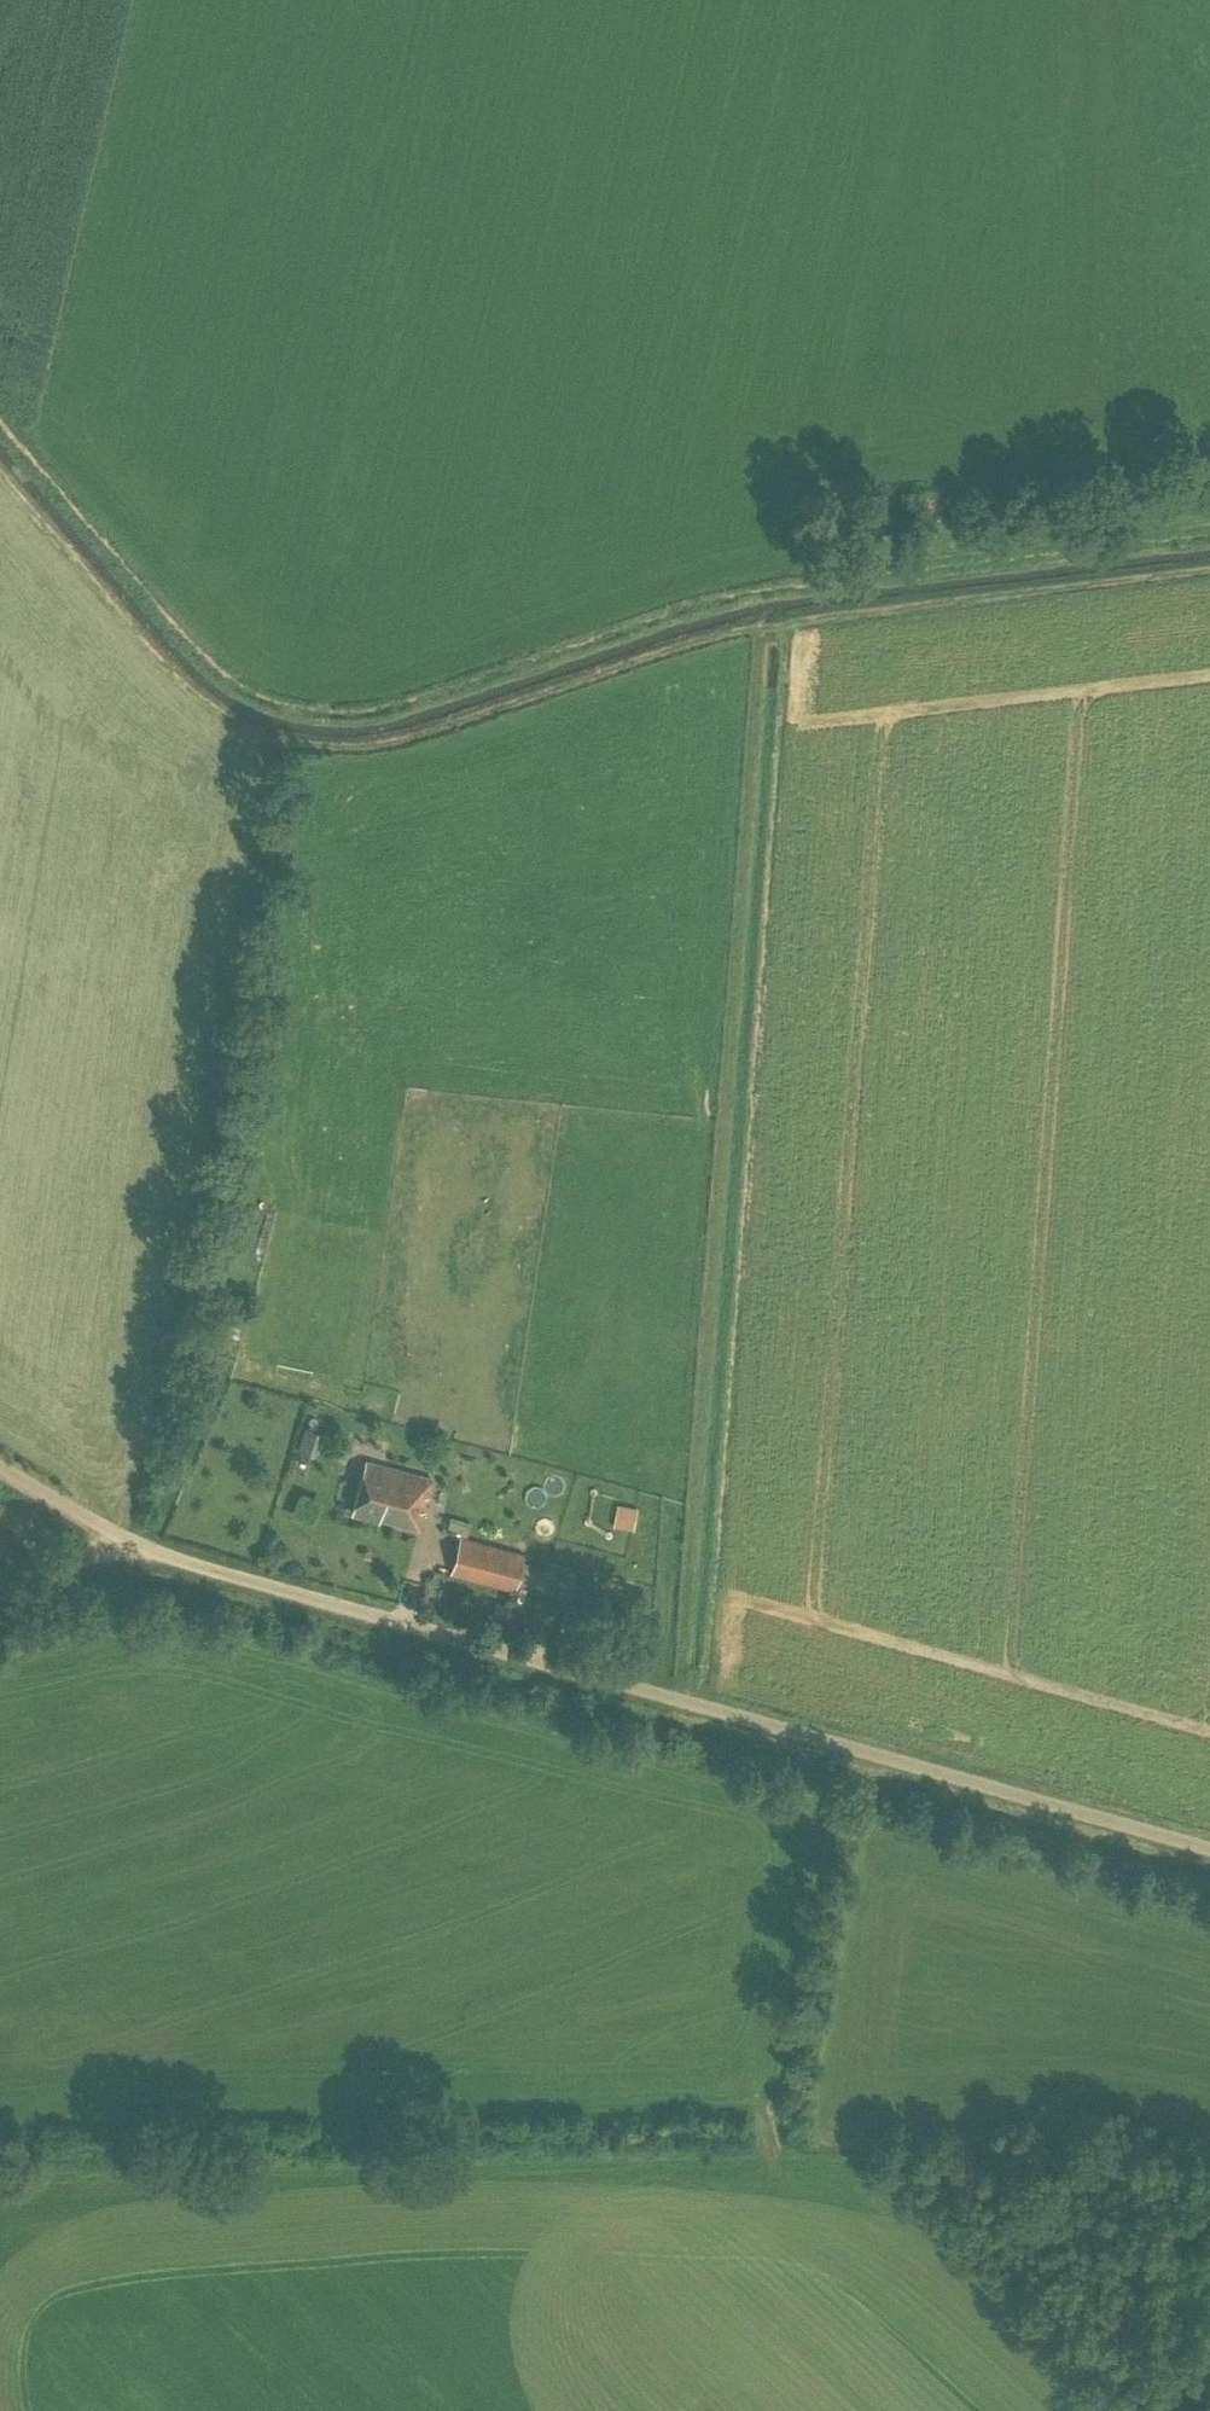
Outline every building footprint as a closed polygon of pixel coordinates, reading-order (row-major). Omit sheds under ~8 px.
[(368,1461),(354,1513),(380,1520),(420,1531),(425,1512),(419,1510),(423,1496),(429,1498),(434,1478),(394,1467),(394,1469),(368,1461)] [(618,1506),(614,1527),(633,1530),(637,1509),(618,1506)] [(516,1593),(526,1554),(460,1536),(449,1575),(516,1593)] [(71,1589),(81,1588),(80,1578),(70,1580),(71,1589)]
